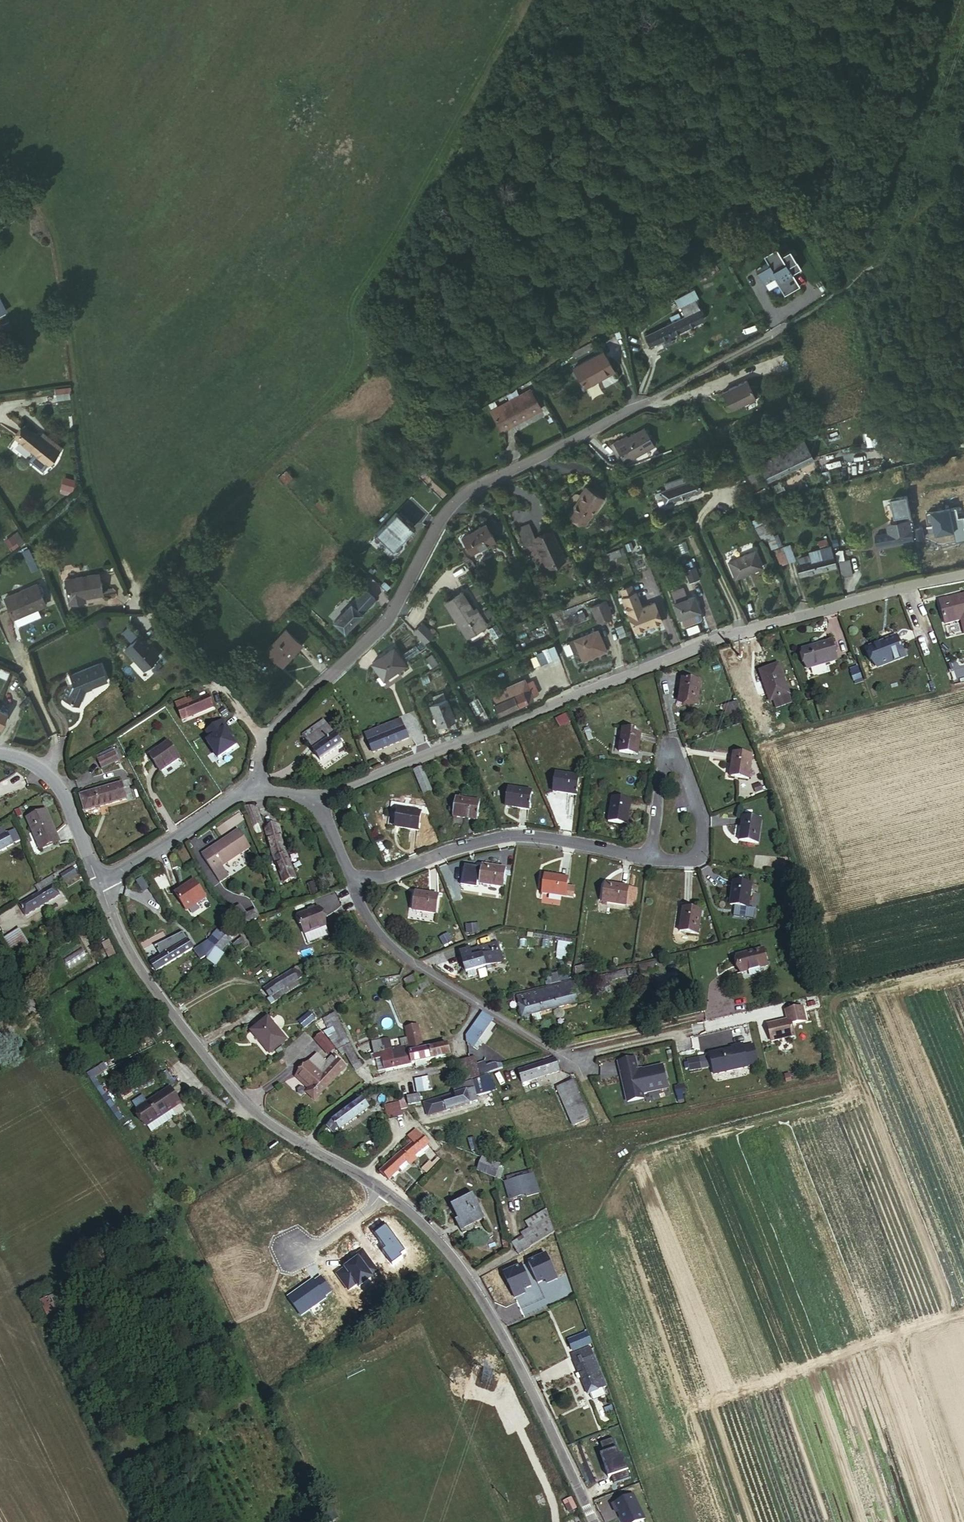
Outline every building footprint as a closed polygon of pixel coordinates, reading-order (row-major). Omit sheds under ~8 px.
[(762,267),(756,271),(759,278),(769,274),(778,293),(794,285),(788,272),(797,268),(788,247),(779,251),(774,242),(761,248),(765,257),(759,260),(762,267)] [(691,293),(675,300),(679,308),(692,302),(695,301),(691,293)] [(701,320),(692,302),(679,308),(683,317),(644,336),(648,345),(701,320)] [(602,352),(575,370),(587,390),(615,371),(602,352)] [(747,379),(722,390),(731,409),(755,397),(747,379)] [(499,429),(511,423),(505,413),(532,398),(526,388),(487,410),(499,429)] [(537,407),(532,398),(505,413),(511,423),(537,407)] [(621,435),(612,440),(623,461),(653,444),(643,426),(622,437),(621,435)] [(38,440),(23,428),(14,439),(47,467),(58,453),(39,438),(38,440)] [(813,459),(803,441),(780,452),(783,457),(770,463),(770,466),(763,470),(768,481),(813,459)] [(757,469),(748,473),(755,486),(763,482),(757,469)] [(702,483),(699,476),(654,493),(657,499),(663,498),(665,503),(699,491),(696,485),(702,483)] [(579,525),(597,500),(581,489),(563,515),(579,525)] [(890,527),(892,534),(911,530),(912,530),(915,530),(911,509),(909,497),(892,500),(896,519),(898,519),(899,525),(890,527)] [(963,529),(963,515),(961,516),(960,511),(941,514),(942,517),(930,519),(934,535),(963,529)] [(396,512),(374,534),(391,550),(413,528),(396,512)] [(459,538),(470,555),(492,541),(482,524),(459,538)] [(769,549),(782,545),(777,530),(765,534),(769,549)] [(914,540),(912,530),(911,530),(892,534),(876,536),(878,547),(914,540)] [(4,539),(10,550),(24,542),(17,531),(4,539)] [(553,534),(537,541),(549,571),(567,563),(553,534)] [(773,549),(778,565),(795,560),(790,544),(773,549)] [(758,550),(731,560),(736,577),(764,568),(758,550)] [(813,562),(797,566),(798,575),(834,567),(832,557),(824,559),(824,555),(813,557),(813,562)] [(620,556),(603,561),(606,568),(622,563),(620,556)] [(850,561),(839,563),(842,578),(853,576),(850,561)] [(695,566),(685,569),(689,582),(700,578),(695,566)] [(99,573),(65,580),(69,604),(81,601),(80,598),(103,593),(99,573)] [(35,587),(4,605),(14,622),(45,606),(35,587)] [(332,620),(343,630),(375,599),(364,589),(332,620)] [(637,628),(662,619),(657,603),(655,604),(655,602),(644,605),(639,590),(625,595),(637,628)] [(696,594),(675,602),(681,618),(703,611),(696,594)] [(448,608),(470,642),(487,631),(466,597),(448,608)] [(954,600),(954,597),(944,599),(949,623),(963,620),(963,599),(954,600)] [(607,600),(595,604),(599,618),(611,615),(607,600)] [(414,632),(425,644),(434,636),(423,624),(414,632)] [(129,639),(135,633),(128,626),(122,632),(129,639)] [(264,648),(279,663),(299,642),(285,628),(264,648)] [(597,633),(570,642),(573,653),(578,652),(581,660),(604,653),(597,633)] [(903,656),(895,634),(884,638),(884,641),(869,646),(875,666),(903,656)] [(146,641),(140,635),(125,649),(144,669),(158,656),(145,642),(146,641)] [(547,661),(559,657),(554,645),(542,649),(547,661)] [(837,664),(831,646),(821,650),(821,653),(804,658),(809,674),(837,664)] [(396,650),(373,663),(383,679),(406,667),(396,650)] [(101,662),(72,676),(76,684),(74,689),(70,687),(66,699),(82,704),(88,689),(109,678),(101,662)] [(851,668),(855,684),(861,682),(857,667),(851,668)] [(791,704),(781,675),(763,681),(772,711),(791,704)] [(679,677),(676,702),(695,706),(698,680),(679,677)] [(525,679),(490,694),(498,713),(533,699),(525,679)] [(208,698),(177,710),(181,720),(213,708),(208,698)] [(742,713),(737,699),(723,705),(728,718),(742,713)] [(451,704),(432,711),(437,726),(457,720),(451,704)] [(559,727),(570,724),(567,714),(556,718),(559,727)] [(221,759),(239,747),(228,730),(230,729),(225,721),(209,733),(214,740),(210,742),(221,759)] [(302,737),(305,741),(326,726),(323,722),(302,737)] [(392,732),(362,743),(367,755),(418,737),(412,722),(391,729),(392,732)] [(326,726),(305,741),(320,761),(341,746),(326,726)] [(640,735),(621,730),(617,755),(637,758),(640,735)] [(167,742),(148,753),(158,771),(178,759),(167,742)] [(751,753),(732,751),(730,775),(749,777),(751,753)] [(111,754),(94,761),(99,773),(117,767),(111,754)] [(422,765),(415,768),(424,790),(431,788),(422,765)] [(555,771),(553,789),(575,792),(577,774),(555,771)] [(131,782),(82,797),(86,812),(135,798),(131,782)] [(530,789),(507,786),(505,799),(508,800),(507,804),(527,807),(530,789)] [(479,800),(456,797),(454,815),(477,818),(479,800)] [(419,807),(399,803),(396,822),(416,826),(419,807)] [(630,807),(610,804),(608,828),(627,830),(630,807)] [(48,810),(31,817),(44,850),(60,843),(48,810)] [(762,814),(745,811),(742,837),(759,839),(762,814)] [(237,822),(200,849),(218,876),(227,870),(220,860),(249,839),(237,822)] [(276,824),(265,828),(269,842),(278,864),(286,880),(295,876),(292,866),(291,867),(285,849),(283,849),(276,824)] [(0,837),(0,851),(16,843),(9,832),(0,837)] [(504,869),(481,865),(478,882),(501,886),(504,869)] [(73,870),(61,878),(65,883),(77,876),(73,870)] [(556,877),(533,873),(530,891),(560,897),(562,886),(556,885),(556,877)] [(192,877),(174,890),(186,909),(205,896),(192,877)] [(19,906),(25,916),(57,896),(52,885),(55,883),(53,878),(41,885),(42,886),(36,890),(38,894),(19,906)] [(754,881),(736,879),(733,902),(738,903),(737,913),(756,915),(758,905),(751,905),(754,881)] [(633,887),(601,884),(600,904),(632,907),(633,887)] [(441,893),(420,891),(416,910),(439,913),(441,893)] [(232,907),(240,915),(249,911),(241,903),(232,907)] [(320,904),(299,914),(307,931),(327,922),(320,904)] [(240,915),(243,922),(261,914),(258,907),(249,911),(240,915)] [(695,911),(678,909),(675,931),(691,933),(695,911)] [(480,918),(468,919),(469,927),(481,926),(480,918)] [(327,922),(307,931),(311,940),(331,931),(327,922)] [(15,956),(31,947),(20,928),(4,937),(15,956)] [(223,938),(226,935),(219,928),(214,934),(221,940),(223,938)] [(450,930),(442,935),(446,941),(454,936),(450,930)] [(154,963),(159,971),(195,948),(185,932),(157,946),(164,957),(154,963)] [(222,951),(231,943),(227,937),(217,945),(222,951)] [(238,951),(248,945),(243,937),(233,944),(238,951)] [(210,957),(217,946),(209,940),(197,950),(203,959),(208,955),(210,957)] [(495,942),(457,952),(465,979),(475,976),(474,969),(500,962),(495,942)] [(558,943),(558,952),(569,952),(569,942),(558,943)] [(761,948),(734,954),(739,972),(765,965),(761,948)] [(271,984),(263,988),(269,996),(298,977),(296,971),(292,972),(291,971),(271,984)] [(574,981),(514,997),(519,1016),(574,1001),(572,992),(588,987),(586,979),(577,981),(577,982),(575,982),(574,981)] [(292,1021),(296,1026),(307,1015),(303,1011),(292,1021)] [(307,1015),(296,1026),(300,1030),(312,1020),(307,1015)] [(481,1015),(464,1038),(466,1045),(475,1051),(480,1044),(477,1041),(491,1021),(481,1015)] [(266,1019),(249,1033),(268,1055),(285,1041),(266,1019)] [(792,1036),(788,1020),(765,1025),(769,1042),(792,1036)] [(408,1046),(407,1046),(409,1052),(424,1049),(424,1047),(420,1047),(416,1026),(405,1028),(408,1046)] [(358,1064),(357,1064),(339,1028),(333,1031),(353,1071),(360,1067),(358,1064)] [(318,1037),(313,1042),(327,1056),(331,1051),(318,1037)] [(376,1070),(392,1067),(388,1050),(386,1050),(385,1049),(382,1047),(381,1044),(379,1041),(378,1038),(371,1039),(373,1053),(374,1058),(376,1070)] [(439,1044),(428,1046),(428,1049),(431,1059),(448,1055),(445,1045),(440,1046),(439,1044)] [(409,1055),(411,1064),(431,1059),(428,1049),(424,1049),(409,1052),(407,1046),(398,1048),(400,1056),(409,1055)] [(731,1050),(706,1056),(711,1076),(744,1069),(744,1067),(740,1049),(739,1046),(731,1048),(731,1050)] [(281,1047),(274,1053),(277,1056),(283,1050),(281,1047)] [(750,1047),(740,1049),(744,1067),(754,1065),(750,1047)] [(388,1050),(392,1067),(411,1064),(409,1055),(400,1056),(398,1048),(388,1050)] [(314,1056),(296,1076),(303,1085),(301,1088),(299,1090),(305,1098),(311,1103),(343,1069),(330,1058),(323,1064),(314,1056)] [(473,1058),(464,1060),(469,1079),(488,1074),(502,1069),(501,1066),(495,1068),(495,1064),(485,1067),(484,1063),(475,1066),(473,1058)] [(663,1087),(658,1066),(633,1072),(630,1059),(614,1063),(623,1102),(639,1098),(638,1093),(663,1087)] [(459,1083),(469,1079),(464,1060),(454,1063),(459,1083)] [(548,1061),(517,1071),(521,1084),(553,1073),(548,1061)] [(159,1072),(167,1084),(173,1081),(165,1068),(159,1072)] [(507,1088),(502,1069),(488,1074),(496,1092),(507,1088)] [(303,1085),(296,1076),(292,1079),(301,1088),(303,1085)] [(427,1076),(413,1079),(415,1091),(429,1088),(427,1076)] [(424,1103),(427,1116),(477,1102),(471,1081),(451,1087),(453,1095),(424,1103)] [(575,1086),(573,1082),(556,1087),(569,1126),(586,1121),(575,1086)] [(140,1103),(132,1108),(142,1125),(180,1101),(170,1084),(140,1103)] [(407,1098),(409,1105),(421,1102),(419,1095),(407,1098)] [(129,1101),(132,1108),(140,1103),(136,1096),(129,1101)] [(401,1099),(394,1101),(397,1113),(404,1111),(401,1099)] [(361,1101),(348,1111),(356,1120),(368,1110),(361,1101)] [(387,1103),(390,1115),(397,1113),(394,1101),(387,1103)] [(356,1120),(348,1111),(332,1124),(328,1128),(333,1136),(338,1132),(340,1133),(356,1120)] [(410,1142),(401,1151),(409,1159),(426,1143),(414,1130),(406,1136),(410,1142)] [(401,1151),(381,1172),(388,1180),(409,1160),(409,1159),(401,1151)] [(477,1162),(493,1170),(495,1165),(479,1159),(477,1162)] [(492,1173),(493,1170),(477,1162),(475,1166),(492,1173)] [(527,1179),(504,1185),(509,1201),(525,1197),(526,1200),(531,1198),(528,1187),(527,1179)] [(470,1194),(451,1203),(462,1227),(483,1219),(470,1194)] [(545,1240),(540,1227),(516,1241),(522,1255),(546,1242),(545,1240)] [(521,1265),(517,1258),(498,1269),(505,1278),(517,1272),(520,1277),(531,1271),(527,1262),(521,1265)] [(478,1279),(485,1290),(505,1278),(498,1269),(478,1279)] [(40,1301),(47,1314),(61,1308),(54,1294),(40,1301)] [(587,1397),(605,1391),(600,1375),(589,1350),(571,1358),(577,1374),(587,1397)] [(626,1498),(645,1491),(639,1477),(621,1484),(626,1498)]
